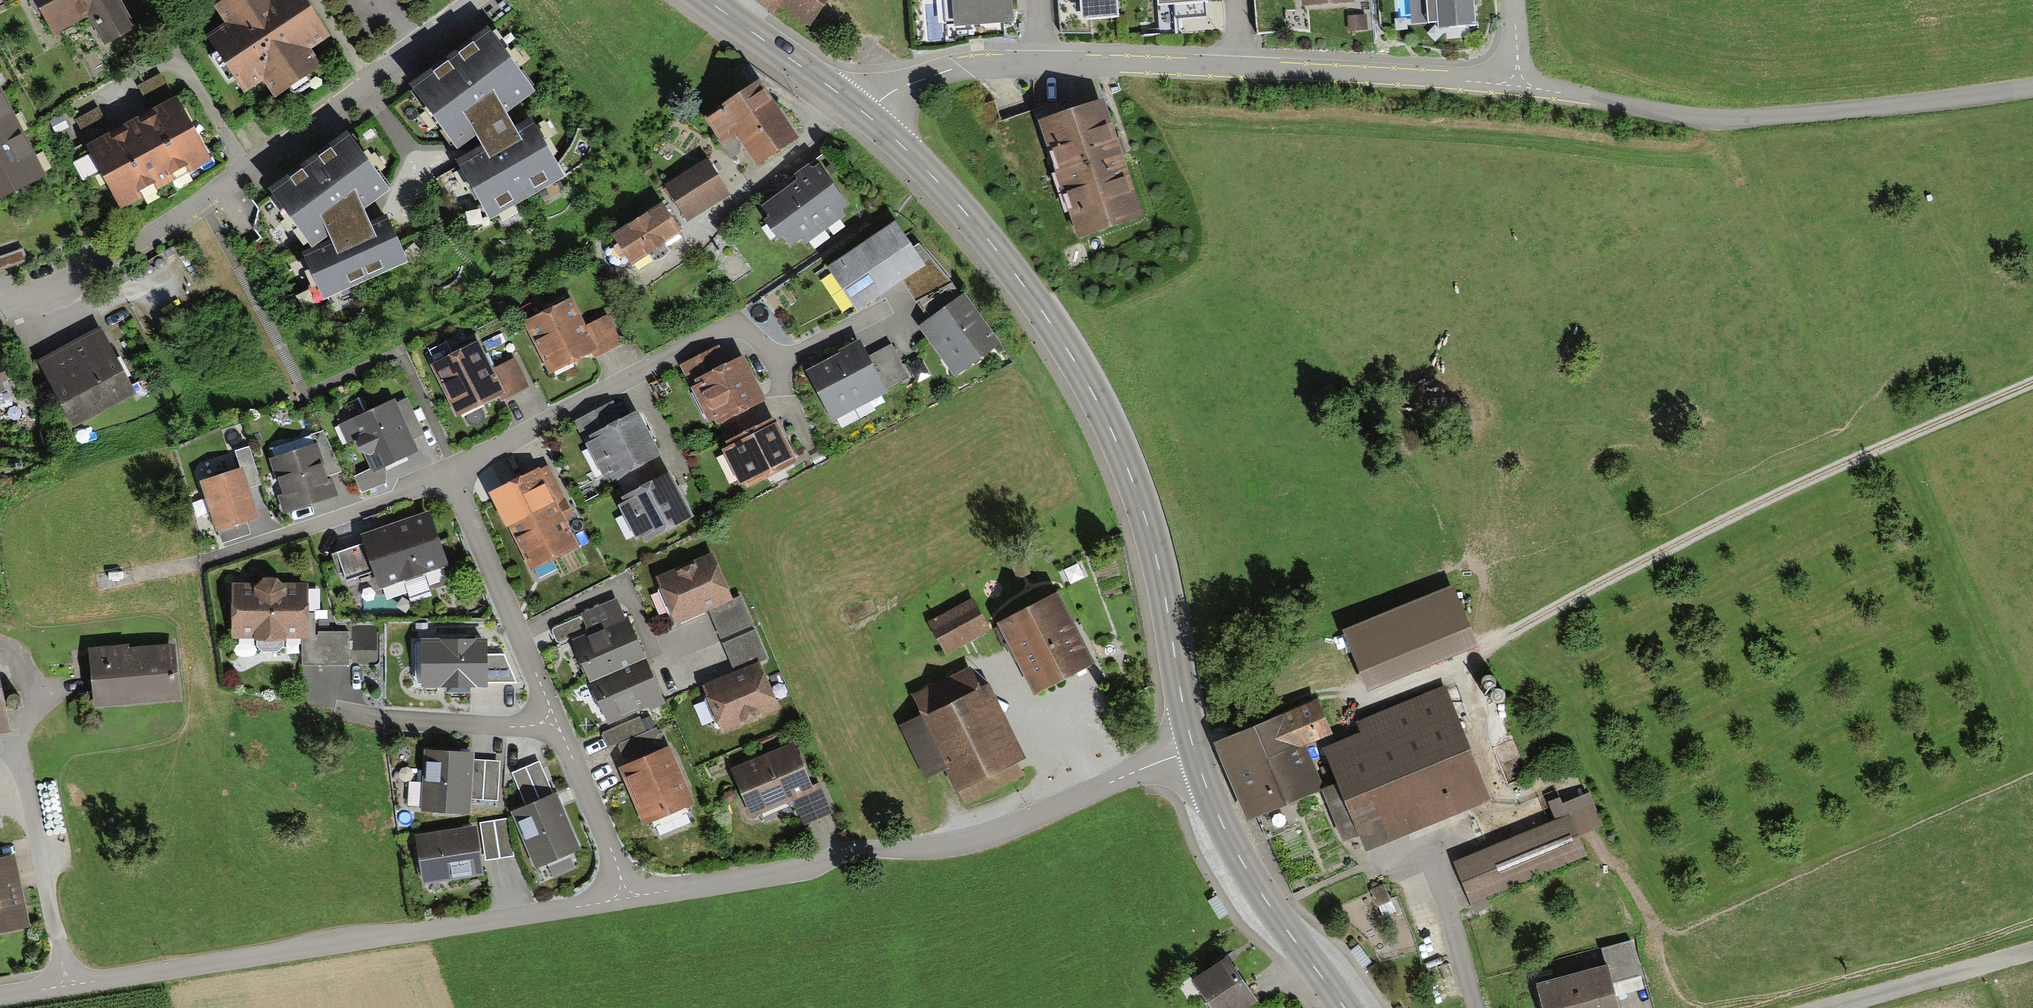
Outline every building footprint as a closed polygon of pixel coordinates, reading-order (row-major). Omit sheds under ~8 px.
[(119,0),(31,0),(33,3),(51,36),(86,16),(103,45),(134,27),(119,0)] [(207,39),(243,93),(263,79),(275,97),(319,68),(307,50),(328,36),(304,0),(227,0),(215,8),(226,25),(207,39)] [(768,9),(775,0),(756,0),(768,9)] [(807,20),(822,0),(780,0),(807,20)] [(957,27),(1016,22),(1015,6),(1015,0),(955,0),(957,27)] [(1060,35),(1089,32),(1088,19),(1115,17),(1113,0),(1057,0),(1060,35)] [(1158,35),(1177,33),(1176,19),(1205,17),(1204,2),(1207,2),(1206,0),(1155,0),(1158,35)] [(1415,23),(1411,0),(1399,0),(1403,25),(1415,23)] [(1428,24),(1438,23),(1438,30),(1475,27),(1474,6),(1481,5),(1480,0),(1426,0),(1428,24)] [(1365,15),(1346,17),(1347,31),(1367,29),(1365,15)] [(485,29),(409,86),(457,149),(475,136),(505,113),(533,92),(485,29)] [(99,106),(76,118),(89,144),(86,145),(118,207),(210,159),(176,95),(173,97),(162,76),(142,86),(154,108),(131,120),(111,130),(99,106)] [(759,169),(801,142),(763,85),(708,122),(725,147),(738,138),(759,169)] [(0,90),(0,201),(45,179),(0,90)] [(1106,99),(1040,120),(1079,237),(1144,215),(1122,148),(1106,99)] [(505,113),(475,136),(481,146),(513,128),(505,113)] [(481,146),(455,161),(489,220),(564,177),(530,118),(513,128),(481,146)] [(389,190),(345,133),(270,189),(313,247),(328,235),(364,209),(389,190)] [(707,159),(665,186),(687,221),(730,194),(707,159)] [(783,235),(792,247),(802,239),(804,244),(844,215),(840,210),(847,204),(819,166),(813,170),(810,165),(795,176),(798,180),(763,205),(771,216),(765,221),(778,239),(783,235)] [(662,203),(612,234),(632,265),(669,242),(681,234),(662,203)] [(328,235),(331,241),(370,223),(364,209),(328,235)] [(331,241),(303,252),(323,297),(406,261),(386,216),(370,223),(331,241)] [(896,222),(828,268),(859,313),(904,282),(917,299),(951,282),(920,244),(914,248),(896,222)] [(0,257),(0,268),(26,259),(23,249),(0,257)] [(930,319),(918,327),(955,378),(1003,344),(966,292),(958,298),(950,286),(921,307),(930,319)] [(572,297),(522,323),(549,375),(591,353),(595,359),(623,345),(607,314),(586,325),(580,314),(572,297)] [(102,325),(37,360),(48,380),(31,390),(42,412),(60,403),(74,429),(139,395),(125,368),(102,325)] [(840,353),(806,371),(832,421),(886,393),(884,389),(908,376),(891,344),(868,356),(859,340),(839,351),(840,353)] [(479,341),(430,365),(457,417),(500,395),(502,400),(529,387),(514,359),(493,369),(487,357),(479,341)] [(718,345),(680,363),(709,423),(715,421),(717,426),(722,424),(730,440),(760,426),(752,409),(767,401),(756,380),(744,356),(727,365),(718,345)] [(8,390),(0,366),(0,393),(8,390)] [(613,400),(574,420),(604,480),(611,476),(613,481),(618,479),(627,497),(657,481),(649,465),(662,458),(651,435),(638,410),(622,418),(613,400)] [(386,470),(418,455),(395,403),(340,427),(348,446),(358,441),(371,471),(353,479),(361,496),(386,485),(386,470)] [(729,447),(723,450),(740,485),(746,483),(748,488),(797,463),(785,437),(775,418),(760,426),(730,440),(726,442),(729,447)] [(316,445),(270,461),(283,497),(277,499),(284,518),(339,498),(333,480),(329,481),(316,445)] [(240,472),(198,486),(216,537),(218,536),(222,547),(251,536),(247,526),(260,521),(252,501),(249,490),(261,486),(249,448),(234,453),(240,472)] [(504,519),(530,571),(579,547),(566,520),(573,516),(548,465),(520,478),(533,505),(504,519)] [(624,504),(618,507),(636,540),(641,537),(644,543),(693,517),(679,490),(670,474),(657,481),(627,497),(622,499),(624,504)] [(372,573),(377,589),(447,564),(429,511),(395,523),(359,536),(362,543),(331,554),(338,576),(343,575),(345,582),(372,573)] [(712,558),(655,583),(676,629),(709,614),(721,641),(753,626),(741,599),(732,603),(726,590),(712,558)] [(259,587),(233,587),(232,641),(256,642),(256,648),(262,654),(277,653),(286,646),(286,641),(303,641),(303,667),(348,668),(348,634),(314,634),(315,615),(309,615),(309,587),(281,587),(277,582),(264,582),(259,587)] [(1454,591),(1344,635),(1368,694),(1478,649),(1454,591)] [(568,645),(587,686),(645,660),(628,623),(617,599),(582,615),(591,635),(568,645)] [(1058,599),(998,629),(1034,701),(1094,670),(1071,625),(1058,599)] [(973,601),(929,623),(945,655),(989,633),(973,601)] [(737,674),(700,691),(721,737),(779,711),(762,673),(757,664),(767,659),(754,631),(723,645),(737,674)] [(423,641),(423,691),(486,691),(486,684),(516,684),(504,657),(487,657),(487,641),(423,641)] [(121,647),(89,649),(94,709),(181,702),(177,645),(130,649),(129,646),(121,647)] [(607,731),(665,705),(660,693),(645,660),(587,686),(607,731)] [(970,670),(914,698),(924,718),(905,728),(930,778),(947,770),(964,805),(1022,776),(1017,767),(1025,763),(988,690),(982,693),(970,670)] [(1361,741),(1323,756),(1363,855),(1493,804),(1447,689),(1355,726),(1361,741)] [(10,737),(0,693),(0,739),(10,737)] [(1316,703),(1214,747),(1246,822),(1293,802),(1323,789),(1305,748),(1331,737),(1316,703)] [(607,749),(646,732),(639,717),(600,734),(607,749)] [(626,767),(618,770),(643,826),(692,805),(668,752),(665,753),(655,730),(617,747),(626,767)] [(793,744),(731,771),(752,820),(793,802),(803,826),(831,814),(819,785),(813,788),(801,762),(793,744)] [(467,756),(425,753),(422,813),(471,816),(472,800),(497,801),(499,763),(474,761),(474,756),(467,756)] [(536,871),(581,850),(560,801),(558,797),(554,798),(538,762),(513,774),(528,809),(511,816),(536,871)] [(1556,823),(1454,863),(1468,900),(1580,856),(1573,836),(1597,827),(1585,796),(1550,809),(1556,823)] [(508,819),(481,824),(487,861),(514,857),(508,819)] [(469,829),(416,837),(423,886),(483,877),(475,828),(469,829)] [(0,864),(0,933),(28,927),(20,885),(15,861),(0,864)] [(1603,948),(1607,965),(1612,982),(1638,975),(1629,941),(1603,948)] [(1192,973),(1217,1007),(1233,1007),(1256,992),(1226,950),(1192,973)] [(1537,984),(1543,1007),(1619,1007),(1612,982),(1611,980),(1607,965),(1537,984)]
